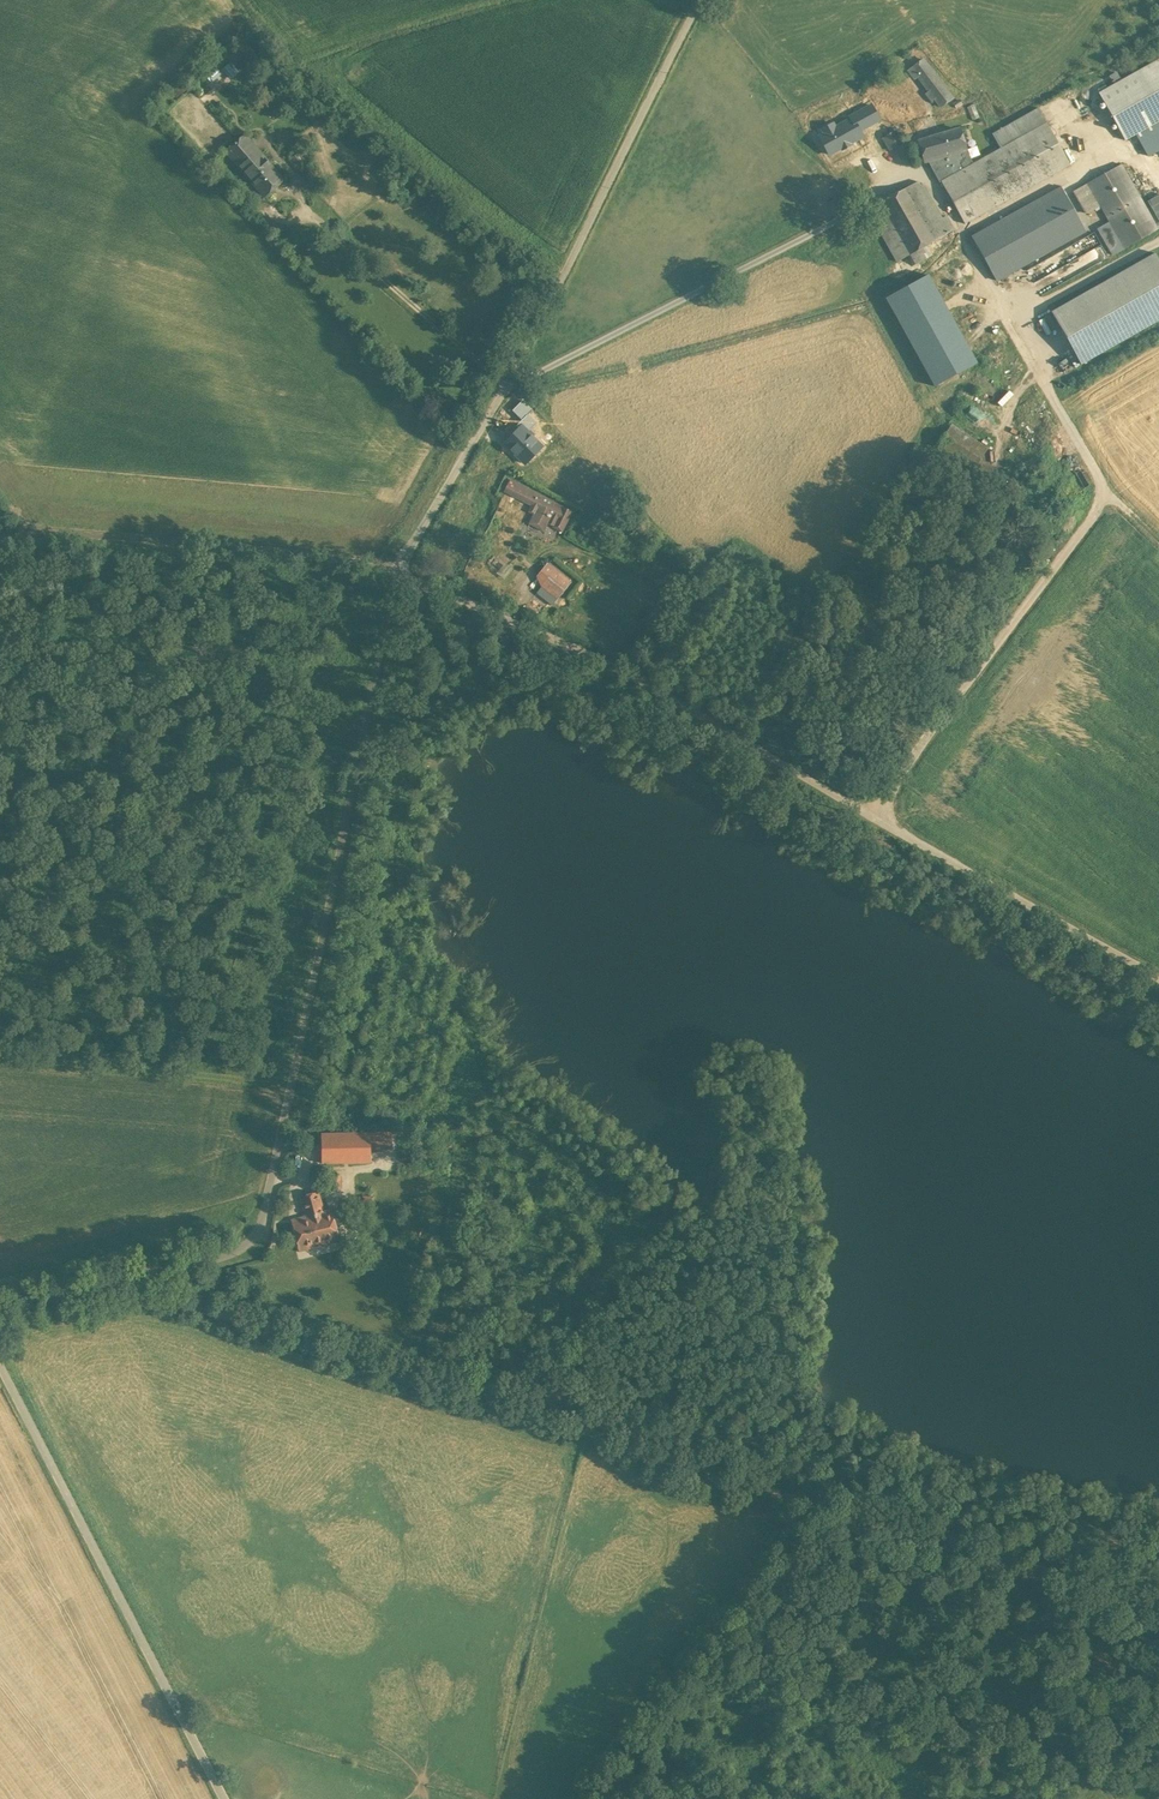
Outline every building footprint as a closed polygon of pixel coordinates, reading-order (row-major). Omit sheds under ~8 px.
[(1121,81),(1117,73),(1110,77),(1114,84),(1099,93),(1125,140),(1158,121),(1158,59),(1121,81)] [(229,60),(221,68),(232,78),(240,70),(229,60)] [(953,98),(929,67),(917,76),(941,107),(953,98)] [(870,103),(815,130),(827,155),(863,137),(860,130),(879,121),(870,103)] [(1038,108),(993,134),(1000,148),(1046,122),(1038,108)] [(1000,148),(977,161),(972,164),(941,182),(965,224),(1070,165),(1046,122),(1000,148)] [(959,130),(919,141),(925,162),(929,161),(941,182),(972,164),(965,151),(959,130)] [(902,142),(895,131),(883,138),(891,149),(902,142)] [(284,181),(245,135),(226,151),(266,197),(284,181)] [(1158,229),(1122,164),(1087,184),(1100,206),(1109,222),(1124,248),(1158,229)] [(918,182),(867,209),(897,262),(947,234),(939,221),(920,187),(920,186),(918,182)] [(1100,206),(1087,184),(1074,191),(1087,213),(1100,206)] [(942,219),(924,186),(923,186),(922,186),(920,186),(920,187),(939,221),(942,219)] [(991,277),(1085,235),(1063,188),(970,230),(991,277)] [(946,216),(942,219),(939,221),(947,234),(954,230),(946,216)] [(1124,248),(1109,222),(1097,229),(1112,255),(1124,248)] [(1051,312),(1081,366),(1158,322),(1158,261),(1155,254),(1051,312)] [(927,272),(883,295),(930,387),(974,364),(927,272)] [(526,408),(515,399),(510,404),(521,414),(526,408)] [(536,445),(515,422),(498,438),(519,460),(536,445)] [(571,512),(510,480),(505,491),(532,506),(529,510),(534,513),(529,524),(544,531),(548,523),(554,526),(553,527),(562,531),(571,512)] [(484,563),(504,578),(512,567),(492,552),(484,563)] [(570,582),(547,564),(541,572),(549,578),(537,593),(552,605),(570,582)] [(677,592),(668,588),(664,597),(673,601),(677,592)] [(535,604),(533,602),(528,608),(534,612),(538,606),(540,603),(537,601),(535,604)] [(651,618),(642,614),(640,620),(649,623),(651,618)] [(371,1133),(322,1134),(322,1135),(322,1162),(322,1163),(371,1162),(371,1151),(371,1133)] [(392,1133),(371,1133),(371,1151),(392,1151),(392,1133)] [(341,1176),(332,1176),(332,1188),(341,1188),(341,1176)] [(323,1213),(318,1192),(302,1196),(307,1217),(292,1221),(299,1250),(340,1240),(332,1210),(323,1213)]
